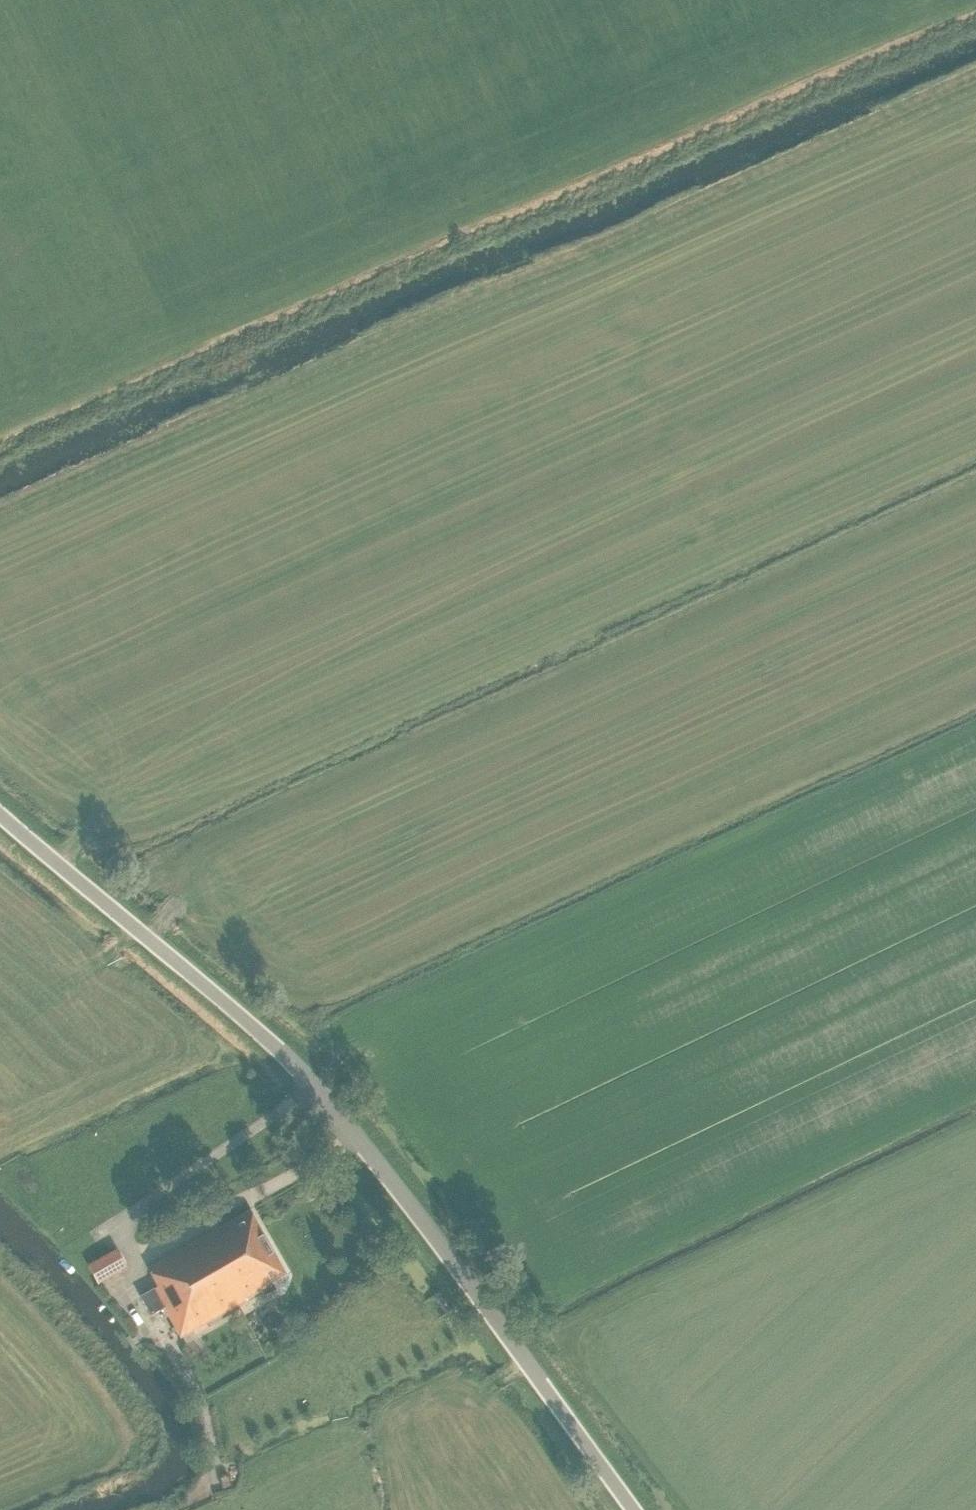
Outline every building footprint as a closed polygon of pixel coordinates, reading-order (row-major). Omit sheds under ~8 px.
[(275,1290),(272,1283),(286,1275),(250,1211),(148,1268),(158,1286),(140,1296),(150,1315),(164,1307),(180,1337),(262,1292),(264,1296),(275,1290)] [(97,1285),(99,1283),(116,1275),(128,1268),(116,1247),(86,1264),(97,1285)]
